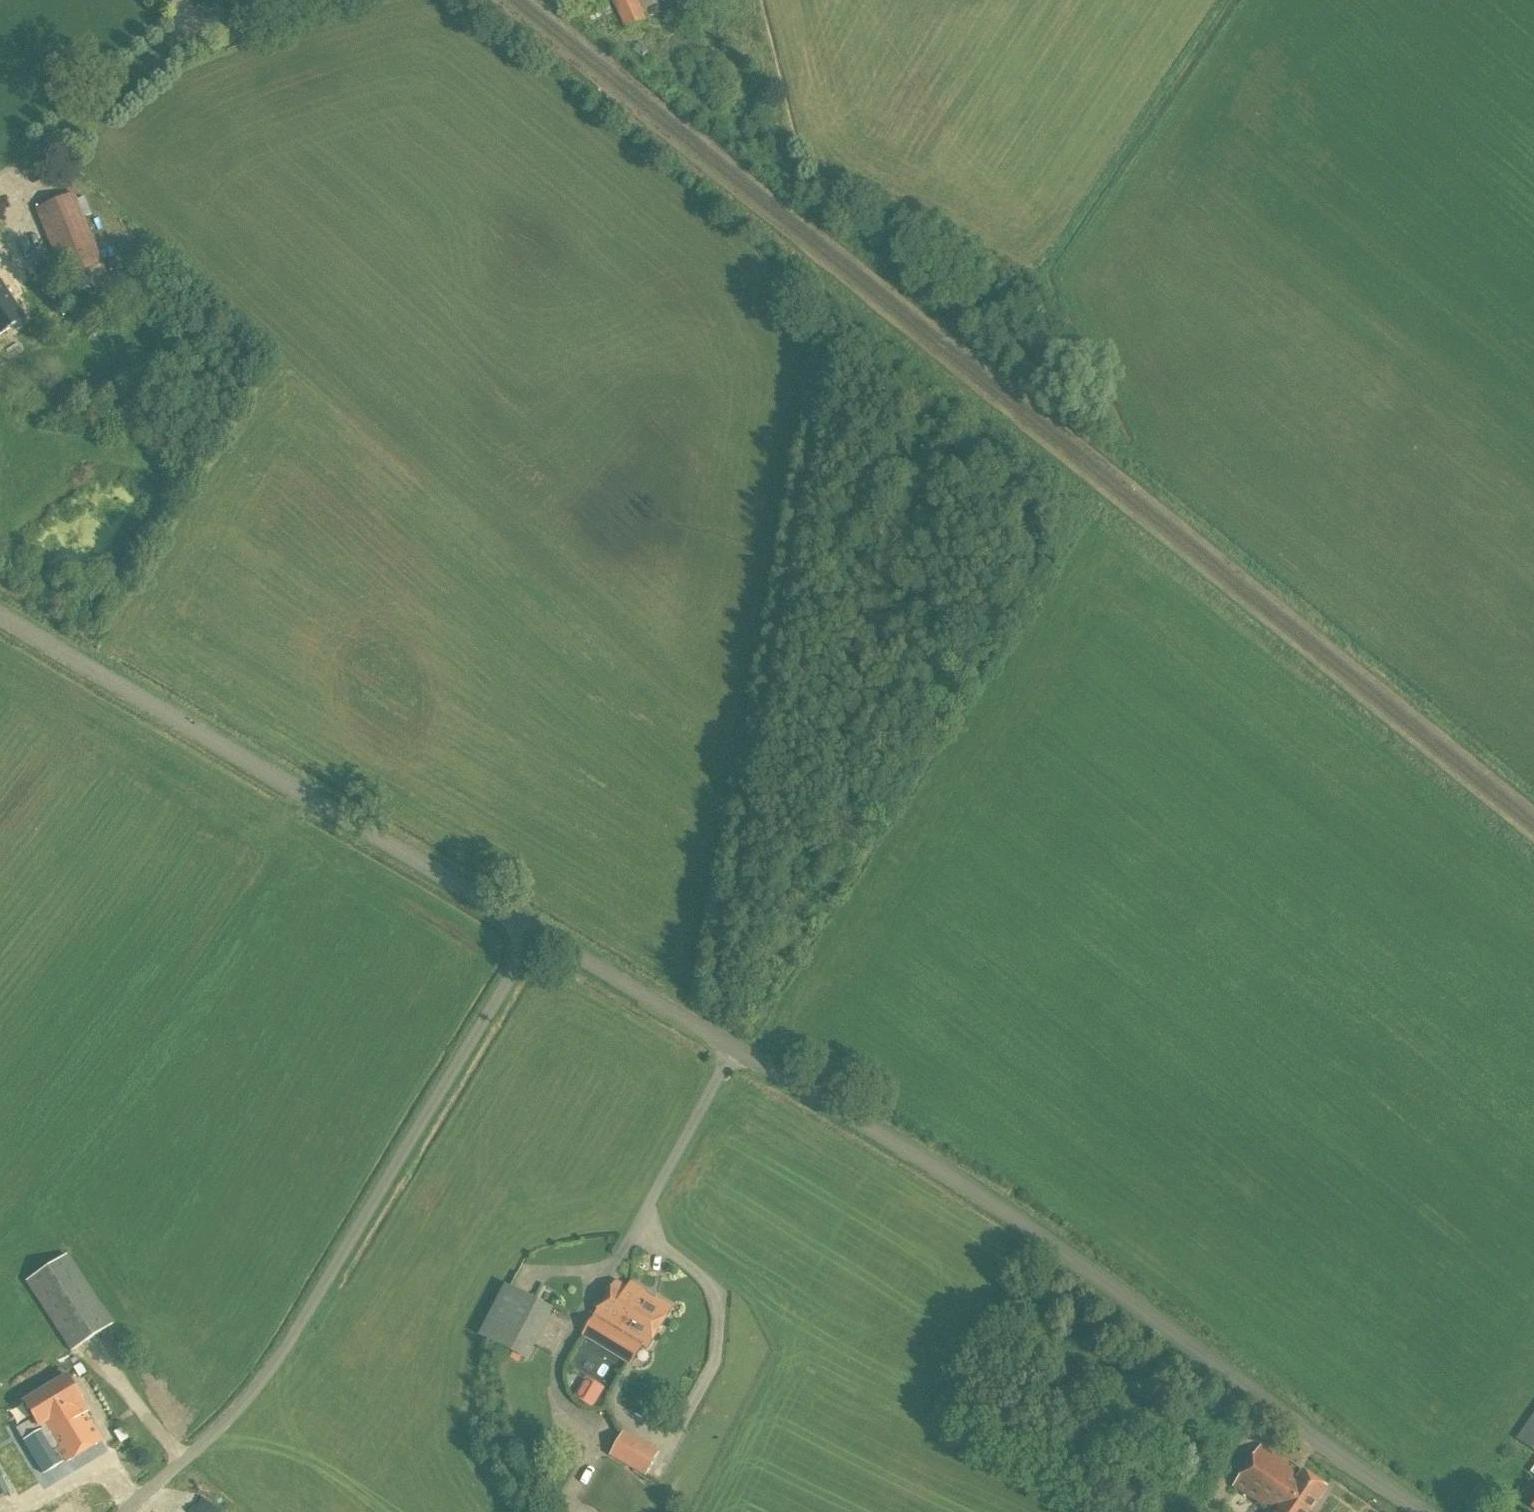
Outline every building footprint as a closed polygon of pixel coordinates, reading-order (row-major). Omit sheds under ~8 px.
[(647,19),(638,0),(613,0),(626,29),(647,19)] [(34,209),(70,297),(108,280),(102,264),(84,216),(77,198),(74,192),(34,209)] [(18,307),(0,279),(0,319),(18,307)] [(114,1324),(70,1252),(67,1254),(67,1253),(47,1266),(29,1277),(29,1278),(25,1281),(70,1352),(99,1333),(114,1324)] [(628,1287),(616,1280),(583,1336),(630,1365),(642,1346),(648,1349),(673,1308),(631,1282),(628,1287)] [(526,1358),(551,1310),(505,1286),(480,1334),(526,1358)] [(584,1369),(576,1391),(597,1400),(606,1377),(584,1369)] [(33,1418),(13,1430),(1,1409),(0,1409),(0,1497),(9,1492),(5,1485),(9,1482),(15,1492),(61,1465),(102,1440),(85,1413),(87,1412),(65,1375),(22,1401),(33,1418)] [(1516,1439),(1533,1451),(1533,1413),(1516,1439)] [(623,1431),(609,1455),(646,1476),(659,1452),(623,1431)] [(1267,1511),(1310,1511),(1327,1487),(1303,1471),(1301,1474),(1261,1446),(1233,1486),(1268,1510),(1267,1511)]
